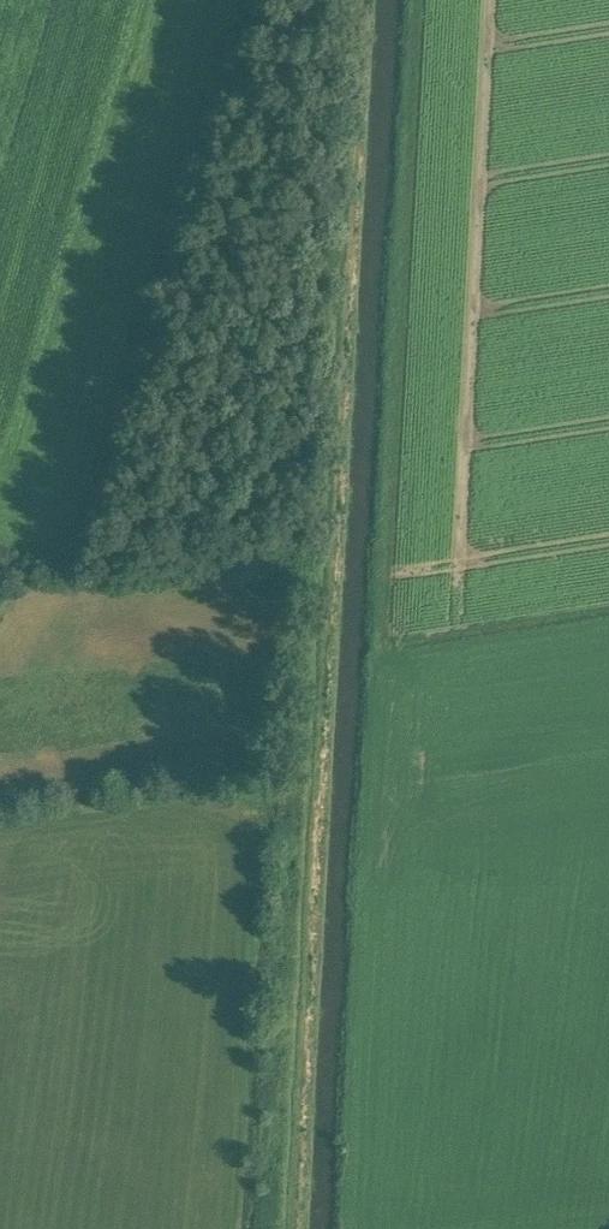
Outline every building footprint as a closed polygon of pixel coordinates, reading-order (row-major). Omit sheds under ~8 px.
[(0,595),(15,566),(0,559),(0,595)]
